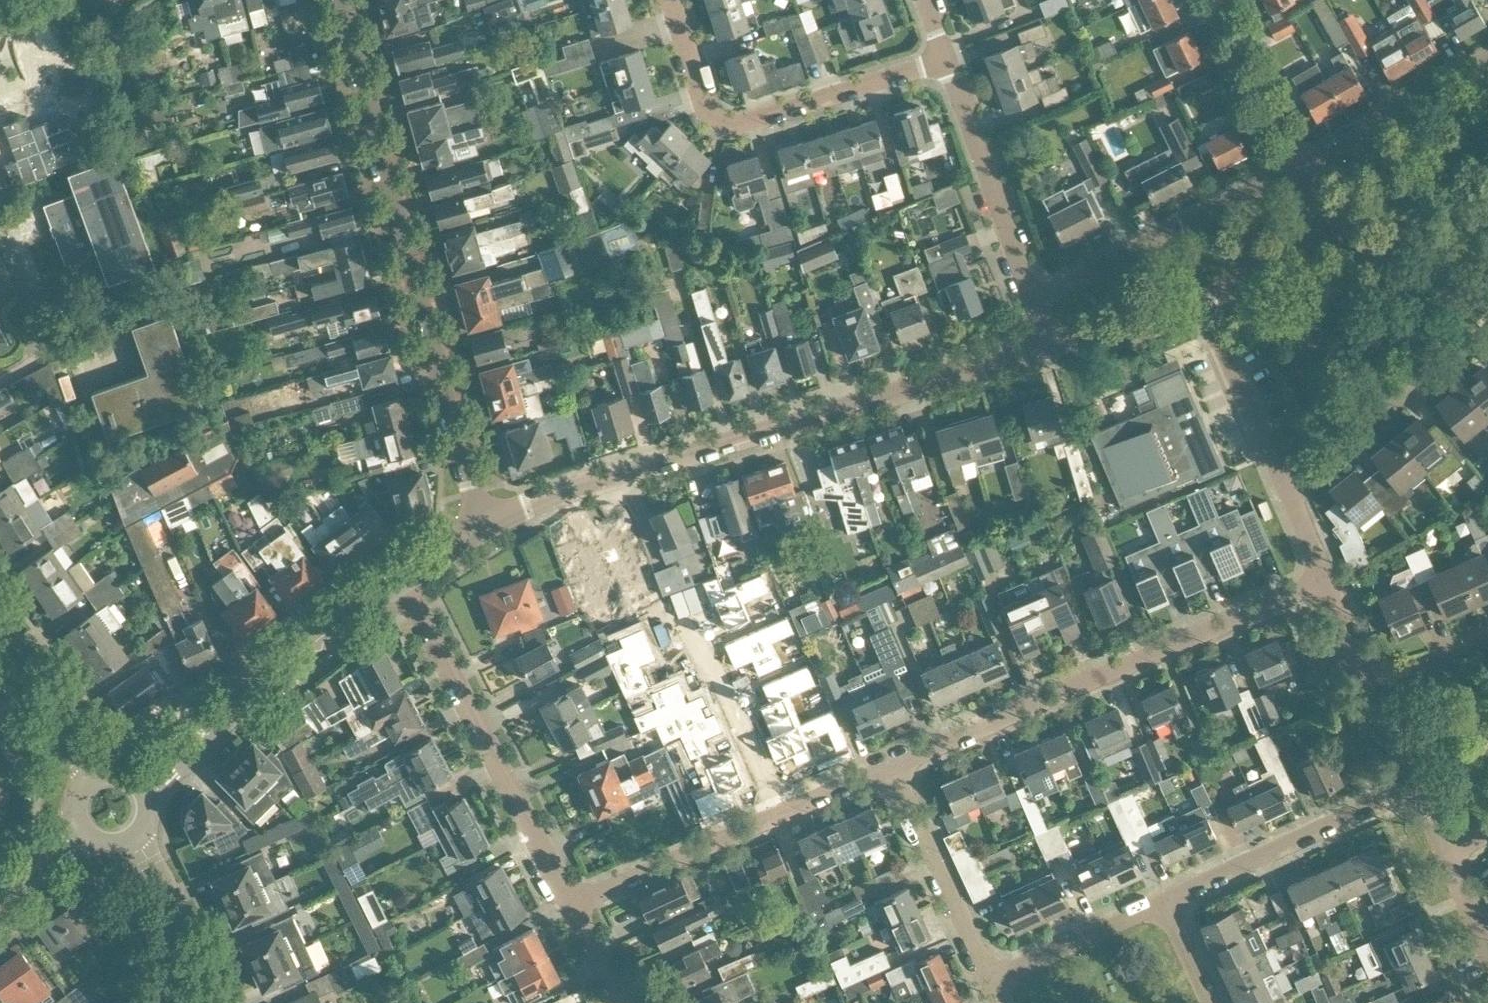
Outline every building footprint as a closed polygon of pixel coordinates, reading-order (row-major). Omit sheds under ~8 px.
[(195,17),(188,20),(191,33),(208,28),(206,20),(217,17),(212,0),(190,0),(195,17)] [(217,17),(221,35),(248,27),(241,0),(212,0),(217,17)] [(248,11),(279,2),(278,0),(245,0),(248,11)] [(382,15),(412,6),(428,2),(434,0),(379,0),(382,15)] [(467,9),(486,4),(485,0),(465,0),(467,9)] [(483,7),(495,41),(516,33),(529,29),(522,11),(519,0),(503,0),(488,5),(483,7)] [(522,11),(546,3),(545,0),(519,0),(522,11)] [(583,11),(593,7),(616,0),(579,0),(583,11)] [(593,7),(598,21),(587,24),(591,35),(631,23),(624,0),(616,0),(593,7)] [(710,11),(744,0),(707,0),(710,11)] [(710,11),(718,35),(758,23),(750,0),(744,0),(710,11)] [(832,9),(848,3),(853,15),(882,4),(880,0),(828,0),(832,9)] [(973,20),(1015,4),(1014,0),(966,0),(973,20)] [(1066,0),(1045,0),(1039,2),(1044,15),(1068,6),(1066,0)] [(1128,5),(1135,20),(1140,32),(1159,23),(1177,15),(1170,0),(1139,0),(1128,5)] [(1269,11),(1290,0),(1264,0),(1269,11)] [(1323,22),(1337,47),(1348,40),(1337,21),(1334,16),(1325,0),(1311,0),(1310,1),(1322,23),(1323,22)] [(1392,27),(1413,63),(1437,49),(1422,22),(1435,15),(1426,0),(1409,0),(1410,1),(1386,15),(1392,27)] [(1435,15),(1435,14),(1437,19),(1446,14),(1459,37),(1484,22),(1472,0),(1426,0),(1435,15)] [(412,6),(382,15),(386,29),(387,28),(389,34),(427,24),(434,22),(428,2),(412,6)] [(838,25),(841,33),(847,47),(892,30),(882,4),(853,15),(853,16),(838,21),(840,25),(838,25)] [(799,12),(783,17),(764,23),(768,35),(793,27),(803,23),(799,12)] [(1351,13),(1337,21),(1348,40),(1358,56),(1371,48),(1388,78),(1413,63),(1392,27),(1368,41),(1351,13)] [(1287,15),(1285,16),(1268,25),(1275,39),(1294,29),(1287,15)] [(803,23),(793,27),(805,65),(817,61),(806,32),(803,23)] [(1046,35),(1042,23),(1017,32),(1021,43),(986,56),(996,82),(1028,70),(1024,59),(1038,54),(1032,40),(1046,35)] [(821,27),(806,32),(817,61),(817,62),(830,58),(821,27)] [(529,29),(516,33),(527,61),(539,56),(529,29)] [(1152,48),(1157,61),(1164,76),(1202,58),(1189,30),(1152,48)] [(562,46),(565,58),(592,50),(588,38),(562,46)] [(1116,51),(1110,39),(1086,50),(1092,62),(1116,51)] [(429,40),(411,45),(392,50),(398,72),(466,54),(462,40),(432,48),(429,40)] [(307,42),(287,48),(290,55),(293,68),(303,65),(312,63),(307,42)] [(647,74),(639,49),(600,62),(607,87),(617,83),(628,80),(647,74)] [(558,60),(541,65),(545,76),(561,71),(561,72),(595,61),(592,50),(565,58),(558,60)] [(756,50),(745,53),(726,60),(735,88),(745,84),(747,93),(753,95),(782,86),(782,85),(785,84),(786,85),(805,79),(799,61),(775,68),(772,60),(760,64),(756,50)] [(1338,72),(1325,79),(1340,105),(1365,91),(1342,51),(1330,58),(1338,72)] [(276,72),(278,72),(293,68),(290,55),(273,60),(276,72)] [(530,78),(538,103),(540,102),(552,97),(545,76),(541,65),(538,58),(510,68),(516,83),(530,78)] [(240,62),(230,64),(235,80),(245,78),(240,62)] [(218,67),(222,83),(235,80),(230,64),(218,67)] [(430,70),(419,72),(400,78),(406,100),(425,95),(489,77),(486,66),(477,68),(476,64),(451,71),(452,74),(432,79),(430,70)] [(1316,64),(1292,77),(1300,92),(1316,119),(1340,105),(1325,79),(1319,68),(1316,64)] [(307,80),(303,65),(293,68),(278,72),(280,79),(263,83),(267,101),(254,104),(254,105),(239,109),(239,126),(242,126),(259,121),(259,122),(290,113),(289,109),(323,100),(317,77),(307,80)] [(1028,70),(996,82),(1006,109),(1041,96),(1045,107),(1069,98),(1065,86),(1060,88),(1054,73),(1041,78),(1037,67),(1031,69),(1028,70)] [(213,69),(202,72),(205,85),(216,82),(213,69)] [(1208,72),(1190,80),(1177,86),(1183,98),(1214,84),(1208,72)] [(628,80),(617,83),(621,97),(612,100),(615,111),(655,99),(647,74),(628,80)] [(1168,75),(1148,84),(1134,91),(1139,102),(1151,97),(1161,92),(1173,86),(1168,75)] [(129,81),(118,84),(122,99),(133,96),(129,81)] [(538,103),(533,105),(543,135),(547,134),(555,131),(562,127),(552,97),(540,102),(538,103)] [(408,110),(417,142),(480,124),(481,124),(478,114),(476,109),(473,99),(445,108),(443,101),(427,105),(408,110)] [(900,133),(891,135),(900,163),(908,160),(905,151),(917,147),(919,154),(939,147),(943,139),(938,122),(927,125),(920,105),(894,113),(900,133)] [(136,108),(125,112),(135,143),(138,151),(148,148),(145,138),(136,108)] [(331,132),(325,108),(275,121),(276,122),(260,126),(267,153),(316,140),(315,136),(331,132)] [(612,114),(586,122),(589,134),(616,126),(612,114)] [(27,118),(4,127),(17,161),(5,165),(13,189),(60,172),(56,160),(79,152),(66,117),(31,130),(27,118)] [(1146,159),(1124,170),(1132,186),(1143,180),(1152,200),(1189,181),(1184,170),(1199,163),(1177,118),(1159,126),(1170,147),(1178,163),(1154,175),(1146,159)] [(876,119),(851,126),(863,163),(884,157),(884,146),(876,119)] [(75,193),(62,198),(43,205),(69,275),(79,271),(86,291),(156,266),(126,185),(125,186),(114,156),(111,157),(97,120),(82,126),(95,163),(68,173),(75,193)] [(634,133),(624,144),(632,151),(634,148),(649,161),(645,165),(657,175),(658,173),(659,174),(690,141),(671,123),(660,135),(652,126),(640,138),(634,133)] [(484,138),(480,124),(417,142),(423,165),(454,157),(455,159),(477,153),(474,141),(484,138)] [(571,131),(564,133),(567,141),(573,157),(587,152),(586,147),(619,137),(616,126),(589,134),(579,137),(574,139),(571,131)] [(851,126),(827,134),(838,171),(862,164),(861,163),(863,163),(851,126)] [(1205,141),(1196,145),(1204,160),(1213,155),(1218,167),(1247,152),(1234,126),(1205,141)] [(827,134),(802,142),(810,169),(824,165),(827,177),(839,173),(838,171),(827,134)] [(1086,137),(1072,144),(1087,174),(1089,177),(1092,175),(1096,184),(1107,178),(1086,137)] [(332,138),(277,153),(270,155),(274,171),(288,168),(289,171),(338,158),(332,138)] [(690,141),(659,174),(670,184),(673,182),(680,189),(709,159),(690,141)] [(810,169),(802,142),(777,149),(784,175),(781,176),(786,191),(815,182),(810,169)] [(733,181),(733,184),(736,192),(732,197),(735,208),(739,210),(752,205),(756,199),(769,195),(778,227),(761,233),(766,246),(793,238),(781,197),(776,178),(764,182),(756,156),(728,165),(733,181)] [(490,158),(445,170),(426,176),(432,197),(461,189),(461,187),(492,178),(488,162),(491,161),(490,158)] [(153,165),(140,168),(144,183),(157,180),(153,165)] [(728,165),(724,166),(724,184),(733,181),(728,165)] [(287,201),(297,198),(299,206),(324,200),(327,213),(347,207),(344,195),(347,194),(342,172),(322,177),(283,189),(287,201)] [(180,178),(182,189),(196,186),(194,175),(180,178)] [(258,178),(228,186),(232,200),(262,192),(258,178)] [(1051,214),(1048,215),(1061,241),(1063,240),(1065,245),(1077,239),(1075,234),(1098,222),(1096,219),(1104,215),(1091,189),(1088,190),(1083,181),(1064,190),(1071,204),(1051,214)] [(434,205),(437,216),(436,218),(437,222),(439,223),(440,226),(470,218),(468,209),(514,196),(510,182),(491,189),(434,205)] [(583,185),(569,190),(576,213),(590,209),(583,185)] [(900,186),(888,190),(891,200),(903,196),(900,186)] [(266,207),(262,192),(232,200),(236,215),(266,207)] [(702,192),(699,219),(698,227),(710,228),(714,193),(702,192)] [(619,206),(610,198),(599,210),(608,218),(619,206)] [(197,200),(168,207),(171,216),(199,209),(197,200)] [(327,213),(288,224),(266,230),(269,241),(291,235),(291,237),(322,229),(324,235),(331,233),(334,243),(352,238),(349,228),(356,226),(351,207),(347,207),(327,213)] [(863,207),(851,212),(855,225),(869,219),(863,207)] [(578,214),(585,235),(597,231),(590,210),(578,214)] [(520,221),(521,226),(533,223),(530,212),(518,215),(520,221)] [(846,228),(846,229),(855,225),(851,212),(836,219),(841,230),(846,228)] [(173,216),(157,222),(170,257),(185,252),(173,216)] [(452,284),(458,307),(550,281),(550,280),(639,251),(634,231),(631,217),(597,231),(585,235),(538,252),(543,267),(493,281),(496,290),(492,291),(487,274),(452,284)] [(442,234),(448,254),(503,238),(510,236),(511,235),(523,231),(521,226),(520,221),(499,226),(476,232),(474,225),(442,234)] [(815,222),(796,228),(801,243),(819,235),(815,222)] [(836,237),(840,246),(851,242),(848,233),(836,237)] [(929,263),(938,286),(945,304),(951,302),(951,304),(953,303),(958,316),(981,308),(961,253),(970,249),(965,234),(939,244),(944,257),(929,263)] [(503,238),(448,254),(453,273),(496,261),(494,253),(515,248),(511,235),(510,236),(503,238)] [(334,245),(298,254),(298,253),(261,263),(264,276),(273,274),(273,275),(302,268),(334,259),(337,268),(365,260),(359,238),(353,240),(352,238),(334,243),(334,245)] [(805,250),(811,264),(836,254),(829,240),(805,250)] [(778,263),(795,259),(790,241),(760,249),(765,269),(779,265),(778,263)] [(199,258),(181,262),(187,285),(205,280),(199,258)] [(365,260),(337,268),(339,276),(313,284),(316,296),(371,281),(365,260)] [(882,300),(882,302),(887,314),(891,312),(901,338),(927,328),(914,294),(926,289),(917,265),(894,274),(901,293),(882,300)] [(550,281),(458,307),(465,330),(500,320),(495,302),(499,301),(501,308),(528,301),(554,294),(550,281)] [(861,305),(852,309),(833,316),(849,357),(878,346),(870,323),(881,319),(874,300),(867,281),(854,286),(861,305)] [(651,292),(653,301),(657,313),(664,336),(667,346),(671,345),(684,388),(690,407),(711,401),(701,368),(693,371),(683,340),(668,287),(651,292)] [(705,288),(691,292),(718,378),(724,397),(747,389),(738,359),(735,360),(733,356),(725,359),(723,352),(705,288)] [(291,310),(282,312),(287,330),(314,324),(315,326),(345,317),(347,326),(380,318),(374,295),(341,303),(340,299),(310,307),(310,308),(292,312),(291,310)] [(275,300),(230,312),(233,325),(278,312),(275,300)] [(772,303),(777,319),(793,376),(815,369),(806,338),(796,341),(783,300),(772,303)] [(771,309),(760,312),(767,336),(778,332),(771,309)] [(657,313),(644,317),(644,315),(617,323),(624,347),(664,336),(657,313)] [(203,406),(170,314),(133,327),(149,372),(92,392),(109,439),(203,406)] [(547,316),(493,331),(473,337),(476,344),(473,345),(478,362),(508,353),(505,343),(551,330),(547,316)] [(325,342),(284,354),(271,357),(274,369),(329,355),(356,348),(359,357),(389,349),(383,325),(325,341),(325,342)] [(9,342),(0,326),(0,347),(9,342)] [(760,337),(743,343),(751,367),(757,386),(784,378),(774,344),(763,347),(760,337)] [(330,369),(306,375),(310,391),(334,384),(362,377),(364,384),(396,376),(390,354),(358,362),(330,369)] [(624,391),(637,388),(626,355),(614,359),(624,391)] [(629,362),(632,372),(642,401),(648,420),(669,414),(660,384),(655,386),(649,366),(646,358),(629,362)] [(58,359),(50,362),(53,372),(62,369),(58,359)] [(570,360),(554,365),(556,374),(572,370),(570,360)] [(50,362),(22,378),(30,393),(43,386),(56,379),(53,372),(50,362)] [(480,371),(487,393),(534,380),(534,378),(549,374),(546,364),(531,368),(519,371),(521,378),(516,380),(512,362),(480,371)] [(1141,412),(1090,434),(1121,508),(1197,475),(1199,480),(1224,469),(1181,367),(1159,377),(1154,366),(1142,372),(1146,382),(1153,398),(1138,405),(1141,412)] [(1460,385),(1487,419),(1487,418),(1487,373),(1483,367),(1460,385)] [(68,374),(60,377),(68,399),(76,396),(68,374)] [(534,380),(487,393),(493,417),(502,415),(504,425),(527,418),(544,413),(538,391),(553,388),(550,377),(535,381),(534,380)] [(1449,420),(1440,427),(1464,457),(1474,449),(1464,437),(1487,419),(1460,385),(1436,404),(1449,420)] [(13,400),(6,386),(0,389),(0,407),(13,400)] [(364,395),(330,404),(334,417),(367,408),(364,395)] [(591,405),(597,427),(598,431),(600,430),(602,437),(633,427),(623,395),(591,405)] [(374,404),(381,431),(409,423),(401,396),(374,404)] [(1023,404),(1029,423),(1033,438),(1046,434),(1049,447),(1054,445),(1058,458),(1068,455),(1081,500),(1093,496),(1077,441),(1066,444),(1057,412),(1056,408),(1054,409),(1050,396),(1023,404)] [(570,407),(538,416),(519,422),(521,426),(498,433),(508,464),(516,461),(516,463),(522,466),(550,456),(549,454),(582,443),(576,424),(570,407)] [(254,423),(250,410),(233,415),(237,427),(254,423)] [(991,414),(965,421),(978,465),(991,462),(1004,458),(996,433),(991,414)] [(1464,457),(1440,427),(1431,434),(1418,418),(1395,437),(1422,470),(1434,486),(1463,463),(1461,460),(1464,457)] [(161,507),(186,494),(198,488),(205,484),(231,470),(238,452),(227,419),(179,443),(181,446),(141,467),(140,464),(108,482),(125,525),(168,624),(173,636),(188,667),(188,669),(219,655),(202,618),(188,624),(181,608),(183,607),(144,516),(161,507)] [(978,465),(965,421),(937,430),(942,449),(953,486),(966,481),(965,477),(980,472),(978,465)] [(405,454),(416,451),(409,423),(381,431),(352,439),(357,458),(365,456),(370,475),(407,465),(405,454)] [(901,425),(885,430),(911,506),(918,503),(913,490),(933,483),(915,432),(904,435),(901,425)] [(885,430),(867,437),(878,470),(886,467),(896,493),(903,513),(912,510),(911,506),(885,430)] [(263,434),(244,439),(248,451),(266,446),(263,434)] [(863,437),(846,443),(856,474),(865,504),(871,524),(881,521),(867,474),(874,472),(869,456),(863,437)] [(1385,472),(1375,480),(1400,509),(1409,502),(1406,498),(1410,495),(1412,493),(1413,489),(1411,486),(1408,482),(1422,470),(1395,437),(1372,455),(1385,472)] [(833,463),(818,467),(824,486),(833,483),(838,498),(849,531),(871,524),(865,504),(846,443),(828,448),(833,463)] [(2,462),(8,473),(35,457),(28,446),(2,462)] [(35,457),(8,473),(14,483),(26,477),(41,468),(35,457)] [(286,458),(267,464),(271,478),(291,472),(288,464),(286,458)] [(785,462),(764,469),(780,519),(783,530),(817,519),(803,489),(795,492),(785,462)] [(1005,466),(1016,504),(1028,500),(1017,462),(1005,466)] [(386,479),(389,488),(390,488),(392,498),(393,500),(427,492),(430,491),(426,477),(423,478),(421,471),(418,472),(415,463),(396,468),(398,476),(386,479)] [(258,468),(247,473),(253,485),(264,479),(258,468)] [(742,476),(748,495),(758,523),(771,519),(772,522),(780,519),(764,469),(742,476)] [(1343,541),(1339,544),(1350,571),(1361,565),(1370,560),(1355,525),(1379,505),(1389,517),(1400,509),(1375,480),(1367,486),(1354,470),(1330,489),(1339,500),(1324,511),(1335,524),(1332,527),(1343,541)] [(38,497),(26,477),(14,483),(11,486),(10,484),(0,491),(0,521),(24,507),(38,497)] [(375,493),(374,492),(370,484),(366,477),(358,481),(367,497),(375,493)] [(744,539),(756,535),(755,530),(754,530),(737,478),(715,485),(721,504),(720,504),(721,507),(722,507),(724,511),(708,516),(715,536),(741,528),(744,539)] [(205,484),(198,488),(205,500),(212,496),(205,484)] [(1257,555),(1245,527),(1260,521),(1255,508),(1240,515),(1237,506),(1218,514),(1205,485),(1185,493),(1198,523),(1219,571),(1221,577),(1239,570),(1236,564),(1257,555)] [(374,492),(375,493),(379,501),(392,498),(390,488),(389,488),(374,492)] [(970,523),(956,490),(944,495),(957,529),(970,523)] [(427,492),(393,500),(399,521),(404,520),(404,522),(410,520),(410,521),(422,518),(421,515),(428,513),(431,509),(427,492)] [(1102,493),(1092,497),(1100,516),(1110,512),(1102,493)] [(195,516),(186,494),(161,507),(169,527),(195,516)] [(1164,502),(1148,509),(1182,587),(1184,593),(1202,586),(1199,580),(1219,571),(1198,523),(1177,532),(1164,502)] [(352,511),(348,513),(351,517),(370,543),(389,529),(370,503),(355,514),(352,511)] [(351,517),(348,513),(341,504),(323,518),(330,527),(352,557),(370,543),(351,517)] [(694,551),(684,528),(675,506),(651,515),(657,529),(656,530),(657,534),(659,533),(664,546),(660,548),(666,562),(694,551)] [(0,521),(0,533),(9,548),(38,530),(24,507),(0,521)] [(41,527),(48,538),(74,521),(67,509),(41,527)] [(1182,587),(1148,509),(1145,510),(1158,540),(1124,555),(1147,609),(1165,601),(1162,596),(1182,587)] [(253,542),(241,551),(256,570),(262,565),(290,602),(306,590),(323,578),(307,557),(311,554),(288,522),(283,526),(277,517),(260,528),(264,533),(252,541),(253,542)] [(74,521),(48,538),(55,548),(80,531),(74,521)] [(1102,526),(1082,535),(1096,568),(1116,558),(1102,526)] [(315,529),(306,536),(332,571),(352,557),(330,527),(327,529),(330,533),(322,539),(315,529)] [(919,584),(970,562),(965,550),(964,551),(954,527),(925,539),(933,558),(913,567),(919,584)] [(617,530),(595,539),(602,556),(621,548),(621,549),(625,548),(631,563),(626,565),(642,603),(657,597),(635,540),(623,545),(617,530)] [(1456,566),(1472,604),(1487,597),(1487,536),(1487,534),(1475,540),(1476,541),(1472,543),(1469,546),(1468,550),(1467,555),(1470,560),(1456,566)] [(579,563),(566,569),(593,627),(606,621),(589,581),(587,582),(580,567),(583,565),(583,564),(602,556),(595,539),(573,548),(579,563)] [(978,545),(965,550),(970,562),(972,561),(978,575),(989,570),(978,545)] [(276,613),(257,587),(260,585),(233,547),(213,561),(223,575),(243,602),(260,624),(276,613)] [(1472,604),(1456,566),(1435,575),(1423,547),(1405,555),(1409,565),(1410,567),(1411,567),(1426,601),(1437,596),(1445,616),(1472,604)] [(762,548),(739,558),(747,579),(761,573),(771,569),(762,548)] [(23,569),(38,590),(80,561),(79,560),(65,569),(51,549),(23,569)] [(1386,555),(1390,564),(1400,560),(1396,550),(1386,555)] [(908,557),(886,566),(898,593),(919,584),(913,567),(908,557)] [(80,561),(38,590),(53,613),(85,591),(91,602),(117,584),(122,580),(114,568),(109,572),(94,582),(80,561)] [(723,589),(737,583),(728,561),(713,566),(717,576),(723,589)] [(676,564),(655,572),(663,594),(684,587),(676,566),(676,564)] [(1079,632),(1058,584),(1070,579),(1069,577),(1068,578),(1063,564),(1038,575),(1044,588),(1031,593),(1030,593),(1043,623),(1057,617),(1066,638),(1079,632)] [(1389,582),(1394,592),(1396,598),(1381,605),(1389,621),(1387,621),(1389,625),(1390,624),(1396,637),(1424,625),(1415,606),(1426,601),(1411,567),(1410,567),(1409,565),(1392,573),(1389,582)] [(1088,570),(1069,577),(1070,579),(1076,594),(1085,590),(1098,620),(1126,608),(1107,567),(1090,574),(1088,570)] [(717,576),(702,581),(711,603),(714,602),(726,629),(750,619),(743,602),(769,591),(761,573),(747,579),(737,583),(723,589),(717,576)] [(213,593),(211,594),(243,637),(260,624),(243,602),(223,575),(208,585),(213,593)] [(540,617),(534,597),(527,579),(510,585),(512,593),(484,603),(496,633),(519,624),(521,629),(537,623),(535,619),(540,617)] [(1031,593),(1025,580),(998,592),(1024,656),(1038,650),(1029,629),(1043,623),(1030,593),(1031,593)] [(861,610),(866,608),(877,602),(889,598),(894,595),(888,582),(855,597),(857,600),(861,610)] [(67,633),(82,653),(109,633),(109,632),(121,624),(108,604),(124,593),(117,584),(91,602),(97,610),(67,633)] [(565,584),(551,590),(561,615),(575,609),(565,584)] [(907,602),(912,614),(935,604),(930,593),(907,602)] [(985,593),(974,597),(990,633),(1000,628),(985,593)] [(815,596),(788,608),(797,628),(799,634),(826,622),(815,596)] [(820,602),(822,605),(830,624),(839,619),(829,598),(820,602)] [(857,600),(838,609),(843,618),(861,610),(857,600)] [(877,602),(866,608),(876,631),(893,670),(905,665),(886,623),(877,602)] [(935,604),(912,614),(916,625),(940,615),(935,604)] [(146,611),(161,629),(140,645),(148,656),(162,645),(173,636),(168,624),(154,605),(146,611)] [(787,616),(724,643),(734,667),(744,663),(751,660),(757,674),(758,675),(782,665),(772,642),(778,639),(794,632),(787,616)] [(622,645),(606,652),(626,696),(649,686),(640,665),(656,658),(643,626),(618,637),(622,645)] [(542,627),(523,634),(528,647),(547,640),(542,627)] [(893,670),(876,631),(869,634),(880,660),(860,668),(862,672),(861,672),(884,725),(907,715),(895,687),(899,685),(893,670)] [(109,633),(82,653),(99,676),(126,656),(109,633)] [(173,636),(162,645),(175,673),(188,667),(173,636)] [(599,639),(570,655),(577,668),(581,666),(605,653),(601,646),(599,639)] [(994,641),(970,651),(983,682),(1007,672),(994,641)] [(1246,653),(1254,672),(1258,681),(1261,680),(1264,688),(1295,675),(1286,653),(1282,655),(1276,641),(1246,653)] [(546,642),(534,648),(516,658),(528,680),(558,665),(546,642)] [(940,647),(946,661),(959,692),(983,682),(970,651),(959,656),(953,642),(940,647)] [(314,697),(269,729),(281,746),(284,750),(379,698),(377,695),(401,681),(385,651),(360,665),(339,680),(350,702),(326,715),(315,698),(314,697)] [(605,653),(581,666),(587,677),(611,664),(605,653)] [(340,667),(344,673),(355,665),(350,659),(340,667)] [(921,672),(927,685),(935,703),(959,692),(946,661),(921,672)] [(138,671),(126,680),(110,691),(127,714),(135,708),(138,711),(140,709),(138,706),(155,693),(147,682),(158,673),(150,662),(138,671)] [(1197,673),(1196,673),(1211,709),(1224,702),(1226,705),(1238,700),(1240,699),(1238,694),(1224,663),(1212,668),(1212,666),(1208,668),(1209,669),(1198,674),(1197,673)] [(766,703),(759,706),(772,735),(801,723),(789,696),(800,691),(816,684),(807,664),(761,684),(762,686),(769,702),(766,703)] [(832,670),(817,677),(826,700),(837,695),(846,715),(848,714),(850,720),(849,721),(856,736),(862,733),(863,734),(884,725),(861,672),(847,678),(849,681),(838,685),(832,670)] [(656,706),(634,716),(641,732),(656,726),(656,725),(701,705),(701,706),(706,704),(702,694),(687,700),(678,680),(650,692),(656,706)] [(541,705),(552,727),(579,712),(591,706),(580,685),(568,691),(541,705)] [(1171,685),(1142,698),(1149,716),(1153,724),(1154,728),(1170,720),(1177,735),(1190,729),(1179,704),(1171,685)] [(405,688),(367,709),(377,728),(415,707),(405,688)] [(1250,689),(1238,694),(1240,699),(1238,700),(1255,740),(1268,735),(1269,734),(1256,704),(1254,700),(1250,689)] [(1256,704),(1269,734),(1274,732),(1271,723),(1278,720),(1267,694),(1254,700),(1256,704)] [(579,712),(552,727),(564,748),(590,734),(596,750),(626,739),(627,738),(621,724),(604,731),(591,706),(579,712)] [(701,706),(656,726),(663,742),(680,735),(690,759),(709,750),(704,739),(722,731),(714,712),(706,716),(704,712),(701,706)] [(377,728),(342,746),(348,757),(351,757),(369,747),(368,745),(391,733),(395,741),(425,725),(415,707),(377,728)] [(1101,757),(1132,743),(1117,708),(1086,722),(1101,757)] [(772,735),(765,738),(775,762),(792,755),(796,765),(812,757),(805,740),(827,731),(836,750),(847,745),(832,709),(812,718),(801,723),(772,735)] [(1275,732),(1269,734),(1282,762),(1296,756),(1284,728),(1275,732)] [(1063,731),(1038,742),(1050,771),(1063,765),(1069,778),(1081,773),(1063,731)] [(1200,763),(1216,756),(1206,734),(1190,740),(1200,763)] [(1255,740),(1254,741),(1267,769),(1282,762),(1269,734),(1268,735),(1255,740)] [(389,771),(375,778),(382,790),(389,786),(389,784),(441,756),(431,737),(386,761),(385,764),(389,771)] [(1147,743),(1157,768),(1171,762),(1160,738),(1147,743)] [(284,750),(282,751),(286,759),(293,773),(313,762),(306,748),(302,740),(284,750)] [(244,743),(231,755),(276,799),(293,782),(279,758),(275,754),(270,759),(253,742),(248,747),(244,743)] [(1038,742),(1014,752),(1026,781),(1050,771),(1038,742)] [(1133,749),(1149,786),(1158,782),(1162,780),(1146,743),(1133,749)] [(624,753),(579,774),(589,794),(668,757),(663,746),(642,756),(642,754),(628,761),(624,753)] [(1340,781),(1325,749),(1298,761),(1313,794),(1340,781)] [(1236,761),(1231,751),(1216,757),(1222,770),(1237,764),(1236,761)] [(713,789),(693,797),(702,819),(735,805),(728,790),(745,783),(733,754),(704,767),(713,789)] [(231,755),(219,767),(223,771),(218,776),(235,793),(230,798),(254,822),(276,799),(231,755)] [(366,799),(365,799),(369,808),(390,797),(399,792),(406,805),(425,795),(422,790),(434,784),(451,775),(441,756),(389,784),(389,786),(382,790),(374,794),(366,799)] [(668,757),(589,794),(598,815),(604,812),(626,801),(628,805),(660,790),(658,786),(666,783),(673,799),(686,793),(670,757),(668,757)] [(313,762),(293,773),(306,797),(326,786),(313,762)] [(992,762),(966,773),(978,802),(984,814),(1008,803),(1009,802),(1005,794),(1000,780),(992,762)] [(1263,779),(1248,786),(1262,817),(1289,804),(1284,794),(1294,789),(1282,762),(1267,769),(1268,771),(1261,774),(1263,779)] [(978,802),(966,773),(942,783),(953,811),(942,815),(948,829),(971,820),(966,808),(978,802)] [(1084,778),(1093,801),(1085,805),(1087,810),(1107,802),(1101,786),(1095,773),(1084,778)] [(1158,782),(1164,793),(1175,788),(1170,776),(1162,780),(1158,782)] [(1227,808),(1228,810),(1236,829),(1262,817),(1248,786),(1245,780),(1231,786),(1239,803),(1227,808)] [(1175,817),(1175,818),(1190,850),(1216,838),(1207,818),(1216,813),(1201,782),(1190,788),(1199,806),(1175,817)] [(359,786),(348,792),(349,794),(353,803),(354,805),(365,799),(366,799),(359,786)] [(1022,786),(1016,789),(1022,805),(1035,834),(1045,829),(1046,829),(1034,800),(1029,802),(1022,786)] [(1016,789),(1005,794),(1009,802),(1008,803),(1011,809),(1022,805),(1016,789)] [(187,820),(187,822),(186,822),(195,842),(217,832),(225,850),(239,843),(237,838),(248,827),(224,803),(219,808),(202,791),(189,804),(190,805),(188,807),(188,808),(187,809),(186,812),(186,813),(186,814),(186,815),(186,817),(186,818),(187,820)] [(1131,792),(1120,798),(1130,820),(1139,840),(1145,853),(1157,848),(1163,862),(1190,850),(1175,818),(1175,817),(1173,813),(1147,826),(1131,792)] [(349,794),(340,799),(344,807),(353,803),(349,794)] [(414,807),(408,810),(419,833),(426,829),(433,826),(440,840),(476,821),(464,798),(447,806),(444,801),(433,807),(429,799),(414,807)] [(1107,803),(1108,804),(1118,826),(1128,822),(1127,821),(1130,820),(1120,798),(1107,803)] [(322,804),(312,808),(317,818),(327,813),(322,804)] [(871,807),(846,818),(860,849),(884,838),(871,807)] [(311,809),(293,817),(302,826),(306,824),(316,820),(311,809)] [(293,817),(266,830),(270,840),(302,826),(293,817)] [(846,818),(822,828),(836,859),(860,849),(846,818)] [(352,821),(329,834),(334,844),(357,831),(352,821)] [(476,821),(440,840),(448,854),(441,858),(448,871),(474,857),(472,852),(488,843),(476,821)] [(1046,829),(1045,829),(1057,855),(1068,850),(1057,826),(1056,826),(1055,825),(1046,829)] [(341,866),(384,843),(375,827),(332,850),(341,866)] [(836,859),(822,828),(799,839),(812,869),(836,859)] [(1034,835),(1046,861),(1057,855),(1045,829),(1035,834),(1035,835),(1034,835)] [(266,830),(251,836),(242,840),(247,851),(270,840),(266,830)] [(324,834),(313,840),(322,857),(333,852),(324,834)] [(974,844),(952,854),(957,866),(979,857),(974,844)] [(1127,844),(1101,856),(1115,885),(1140,873),(1127,844)] [(1375,845),(1353,855),(1367,886),(1374,902),(1378,900),(1396,892),(1389,876),(1375,845)] [(756,866),(763,881),(786,871),(776,848),(761,855),(764,862),(756,866)] [(210,890),(218,905),(275,879),(262,850),(231,864),(234,871),(213,880),(216,887),(210,890)] [(1353,855),(1332,865),(1346,896),(1367,886),(1353,855)] [(1076,867),(1081,878),(1089,896),(1115,885),(1101,856),(1076,867)] [(979,857),(957,866),(973,901),(995,891),(979,857)] [(1332,865),(1309,876),(1327,914),(1335,910),(1331,902),(1346,896),(1332,865)] [(460,908),(464,915),(513,890),(500,866),(470,883),(471,886),(456,894),(462,907),(460,908)] [(898,866),(880,874),(876,876),(881,887),(885,885),(903,877),(898,866)] [(340,868),(330,873),(338,889),(348,884),(340,868)] [(675,913),(677,918),(705,905),(690,873),(680,878),(680,877),(637,897),(639,902),(637,903),(641,913),(644,912),(647,919),(657,915),(660,920),(675,913)] [(804,881),(794,885),(801,901),(800,901),(809,921),(810,920),(823,914),(824,914),(820,904),(827,901),(815,875),(804,881)] [(1309,876),(1287,886),(1301,916),(1312,911),(1320,928),(1324,926),(1330,937),(1341,931),(1335,918),(1330,921),(1326,914),(1327,914),(1309,876)] [(1054,877),(1029,888),(1042,918),(1067,906),(1054,877)] [(275,879),(218,905),(225,921),(230,919),(233,925),(255,915),(258,922),(289,908),(285,900),(275,879)] [(856,898),(864,895),(871,891),(866,880),(851,887),(856,898)] [(348,884),(338,889),(346,905),(356,900),(348,884)] [(877,901),(888,925),(919,911),(907,887),(877,901)] [(1003,900),(1000,894),(992,898),(1001,919),(1010,916),(1016,930),(1042,918),(1029,888),(1003,900)] [(513,890),(469,912),(481,937),(495,930),(508,923),(525,914),(513,890)] [(1269,895),(1280,918),(1291,913),(1280,890),(1269,895)] [(864,895),(856,898),(841,906),(846,916),(869,906),(864,895)] [(1420,896),(1390,906),(1394,917),(1423,908),(1420,896)] [(705,905),(677,918),(652,929),(662,950),(691,936),(687,927),(710,917),(724,910),(719,898),(705,905)] [(39,928),(51,944),(54,949),(67,940),(70,945),(97,926),(78,900),(39,928)] [(1367,905),(1372,916),(1383,911),(1378,900),(1374,902),(1367,905)] [(797,947),(817,938),(800,901),(767,916),(771,926),(787,919),(797,915),(799,920),(801,919),(808,933),(794,940),(797,947)] [(371,926),(385,919),(376,902),(362,909),(371,926)] [(1201,926),(1211,948),(1241,934),(1241,936),(1251,931),(1240,907),(1201,926)] [(930,935),(919,911),(888,925),(879,929),(884,940),(893,936),(899,949),(930,935)] [(1383,911),(1372,916),(1376,927),(1387,922),(1383,911)] [(240,954),(247,970),(305,943),(292,914),(261,928),(264,935),(242,945),(245,951),(240,954)] [(823,914),(810,920),(815,930),(815,932),(824,928),(826,922),(823,914)] [(364,915),(353,920),(362,937),(372,932),(364,915)] [(381,922),(373,926),(388,957),(396,953),(387,935),(381,922)] [(1402,926),(1384,934),(1370,940),(1384,971),(1426,951),(1415,929),(1405,934),(1402,926)] [(503,957),(490,963),(498,978),(502,975),(510,971),(546,952),(533,928),(499,945),(497,946),(499,950),(503,957)] [(1241,934),(1211,948),(1221,970),(1263,950),(1266,948),(1257,928),(1251,931),(1241,936),(1241,934)] [(1296,928),(1286,933),(1291,943),(1291,944),(1302,939),(1301,938),(1299,933),(1296,928)] [(1341,931),(1330,937),(1338,954),(1350,948),(1341,931)] [(1286,933),(1275,937),(1277,943),(1280,949),(1291,944),(1291,943),(1286,933)] [(463,954),(477,946),(471,936),(457,943),(458,945),(463,954)] [(679,987),(697,979),(709,973),(700,953),(703,951),(706,956),(720,949),(715,939),(682,955),(684,958),(669,965),(679,987)] [(463,954),(457,957),(463,968),(491,954),(485,942),(477,946),(463,954)] [(305,943),(247,970),(255,986),(260,983),(263,990),(285,979),(288,986),(318,972),(305,943)] [(49,991),(16,945),(1,955),(0,953),(0,991),(7,1000),(12,996),(18,1002),(32,1002),(49,991)] [(842,985),(879,968),(888,964),(882,950),(849,965),(845,956),(831,962),(842,985)] [(1263,950),(1221,970),(1231,991),(1261,978),(1261,977),(1272,972),(1274,971),(1263,950)] [(726,979),(736,975),(745,970),(760,964),(754,951),(717,967),(723,980),(726,979)] [(1315,971),(1316,971),(1323,967),(1316,951),(1308,955),(1315,971)] [(1426,951),(1384,971),(1390,983),(1401,978),(1405,987),(1436,973),(1426,951)] [(497,979),(504,994),(507,993),(511,1002),(524,1002),(541,994),(538,989),(542,987),(560,978),(547,952),(546,953),(546,952),(510,971),(502,975),(498,978),(497,979)] [(949,977),(937,952),(916,962),(914,958),(886,971),(892,984),(905,978),(912,994),(926,987),(949,977)] [(375,954),(352,963),(358,978),(381,969),(375,954)] [(348,962),(327,972),(336,992),(358,982),(359,982),(357,979),(349,962),(348,962)] [(879,969),(879,968),(842,985),(842,986),(848,999),(871,988),(885,982),(879,969)] [(1321,982),(1326,995),(1341,989),(1332,969),(1318,976),(1321,982)] [(745,970),(736,975),(726,979),(715,984),(716,986),(705,991),(707,996),(691,1002),(734,1002),(732,1000),(754,990),(745,970)] [(831,970),(812,978),(817,990),(836,981),(831,970)] [(1305,976),(1310,987),(1321,982),(1318,976),(1316,971),(1315,971),(1305,976)] [(1231,991),(1237,1002),(1264,1002),(1272,999),(1271,998),(1281,994),(1272,972),(1261,977),(1261,978),(1231,991)] [(1305,976),(1294,980),(1299,992),(1310,987),(1305,976)] [(926,987),(933,1002),(957,1002),(960,1002),(949,977),(926,987)] [(65,993),(72,1002),(100,1002),(83,980),(65,993)] [(1329,996),(1332,1002),(1337,1002),(1345,1000),(1341,990),(1329,996)] [(1371,1001),(1372,1002),(1396,1002),(1399,1002),(1394,990),(1371,1001)] [(314,992),(296,1000),(298,1002),(319,1002),(314,992)] [(53,1002),(72,1002),(65,993),(53,1002)] [(1281,994),(1271,998),(1272,999),(1264,1002),(1286,1002),(1281,994)] [(1445,994),(1436,999),(1435,997),(1429,999),(1430,1001),(1426,1002),(1449,1002),(1445,994)]
